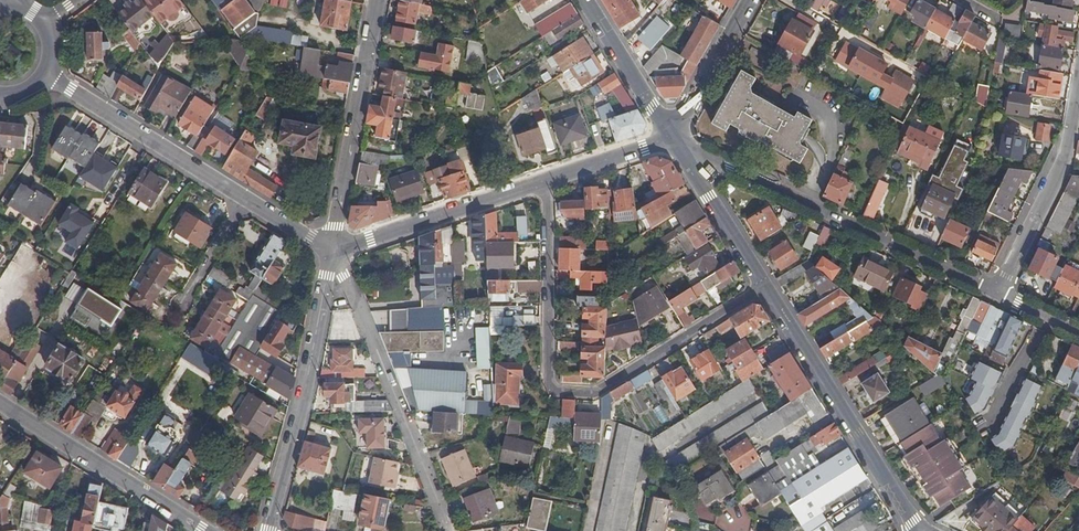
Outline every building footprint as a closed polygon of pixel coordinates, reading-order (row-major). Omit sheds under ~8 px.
[(132,31),(133,33),(155,16),(145,2),(144,0),(139,0),(119,14),(132,31)] [(155,16),(161,23),(168,18),(172,21),(175,21),(178,20),(179,18),(181,16),(180,13),(179,10),(185,5),(182,0),(147,0),(145,2),(155,16)] [(222,9),(234,0),(216,0),(222,9)] [(246,21),(256,13),(247,0),(234,0),(222,9),(237,28),(246,21)] [(259,12),(266,0),(250,0),(259,12)] [(337,0),(328,0),(323,25),(349,30),(353,3),(337,0)] [(419,3),(403,0),(399,0),(396,20),(415,24),(419,3)] [(621,30),(641,17),(630,0),(602,0),(621,30)] [(736,0),(714,0),(731,9),(736,0)] [(833,0),(818,0),(815,7),(833,18),(840,4),(833,0)] [(841,12),(849,16),(857,1),(854,0),(848,0),(841,12)] [(901,16),(909,0),(888,0),(891,2),(887,8),(901,16)] [(924,29),(935,10),(918,1),(911,13),(915,16),(912,22),(924,29)] [(529,12),(537,7),(534,3),(526,8),(529,12)] [(579,16),(571,4),(536,26),(538,29),(534,31),(539,39),(544,37),(579,16)] [(1077,11),(1036,4),(1035,14),(1046,16),(1046,13),(1054,14),(1054,19),(1075,23),(1077,11)] [(948,17),(935,10),(924,29),(917,42),(922,45),(929,31),(945,40),(951,30),(963,9),(955,5),(948,17)] [(872,11),(862,28),(871,33),(880,16),(872,11)] [(972,23),(976,17),(965,11),(958,22),(961,24),(956,33),(964,38),(972,23)] [(849,16),(841,12),(836,20),(844,25),(849,16)] [(249,23),(258,25),(261,14),(256,13),(246,21),(249,23)] [(816,25),(797,14),(779,46),(799,57),(816,25)] [(653,15),(636,34),(641,38),(659,20),(653,15)] [(584,25),(579,16),(544,37),(550,46),(584,25)] [(700,65),(721,27),(704,18),(683,56),(700,65)] [(641,38),(640,39),(653,51),(671,32),(659,20),(641,38)] [(234,30),(242,40),(242,39),(244,37),(307,47),(309,47),(311,36),(294,34),(295,31),(266,27),(258,25),(249,23),(246,21),(237,28),(234,30)] [(991,34),(972,23),(964,38),(963,39),(981,49),(991,34)] [(1057,28),(1040,25),(1038,38),(1044,39),(1042,46),(1063,50),(1064,43),(1072,44),(1074,35),(1056,32),(1057,28)] [(414,43),(416,32),(395,28),(393,39),(414,43)] [(953,32),(951,30),(945,40),(958,47),(961,43),(963,39),(964,38),(956,33),(953,32)] [(125,36),(138,52),(142,44),(133,33),(132,31),(125,36)] [(103,33),(88,34),(88,61),(103,61),(103,50),(109,51),(109,43),(103,43),(103,33)] [(169,34),(152,56),(161,68),(170,51),(175,42),(169,34)] [(978,54),(981,49),(963,39),(961,43),(978,54)] [(563,75),(592,58),(581,40),(553,58),(563,75)] [(945,40),(942,45),(955,53),(958,47),(945,40)] [(194,55),(192,42),(175,42),(170,51),(180,55),(194,55)] [(481,44),(471,42),(467,61),(485,65),(483,57),(481,44)] [(454,48),(441,46),(438,58),(421,55),(419,67),(450,74),(454,48)] [(799,57),(779,46),(775,53),(795,64),(799,57)] [(1063,50),(1042,46),(1038,69),(1059,73),(1063,50)] [(350,83),(355,55),(340,52),(337,67),(329,66),(329,69),(316,66),(319,49),(309,47),(307,47),(301,74),(324,79),(350,83)] [(680,100),(700,65),(683,56),(666,47),(645,68),(650,76),(664,62),(684,71),(684,73),(684,77),(658,79),(657,87),(666,100),(680,100)] [(485,65),(486,71),(497,65),(490,53),(483,57),(485,65)] [(254,66),(249,55),(244,64),(254,66)] [(605,74),(594,56),(592,58),(563,75),(574,92),(605,74)] [(908,58),(905,63),(913,68),(916,62),(908,58)] [(402,99),(407,73),(384,69),(379,95),(397,99),(402,99)] [(658,72),(658,79),(684,77),(684,73),(679,74),(679,70),(658,72)] [(800,164),(808,149),(800,144),(811,120),(797,112),(794,117),(748,92),(755,80),(741,71),(711,124),(725,132),(729,125),(739,130),(738,134),(757,145),(758,141),(800,164)] [(97,89),(112,98),(118,88),(119,86),(124,77),(116,72),(111,81),(103,77),(97,89)] [(915,84),(897,73),(886,92),(888,93),(884,99),(900,108),(903,101),(905,102),(915,84)] [(1061,87),(1063,77),(1041,73),(1039,89),(1048,91),(1048,89),(1049,85),(1061,87)] [(178,116),(192,91),(165,76),(147,107),(157,114),(161,106),(169,111),(178,116)] [(623,85),(617,76),(601,85),(605,93),(607,95),(615,90),(623,85)] [(148,91),(124,77),(119,86),(143,100),(148,91)] [(348,93),(350,83),(324,79),(322,88),(328,89),(328,90),(348,93)] [(447,107),(455,109),(459,96),(461,84),(452,82),(447,107)] [(461,84),(459,96),(468,97),(467,108),(483,110),(485,97),(470,95),(471,86),(461,84)] [(601,85),(592,91),(596,98),(605,93),(601,85)] [(639,112),(623,85),(615,90),(631,115),(639,112)] [(112,98),(119,102),(124,92),(118,88),(112,98)] [(987,109),(990,91),(979,89),(977,104),(983,107),(987,109)] [(1027,116),(1031,93),(1009,89),(1005,111),(1027,116)] [(549,154),(557,152),(544,109),(537,90),(528,96),(532,108),(539,129),(519,136),(525,155),(546,149),(549,154)] [(596,98),(592,91),(586,95),(589,102),(596,98)] [(371,105),(369,115),(398,121),(399,117),(394,116),(397,99),(379,95),(377,107),(371,105)] [(532,108),(528,96),(520,101),(524,111),(532,108)] [(279,99),(267,97),(255,118),(265,124),(279,99)] [(181,124),(198,134),(199,135),(214,109),(196,98),(181,124)] [(648,125),(639,112),(631,115),(619,119),(612,108),(599,112),(603,124),(610,122),(618,144),(645,135),(648,125)] [(169,111),(166,115),(175,121),(178,116),(169,111)] [(369,115),(368,124),(378,126),(376,139),(389,141),(397,143),(401,121),(398,121),(369,115)] [(580,118),(555,126),(563,147),(587,139),(580,118)] [(323,128),(287,122),(283,142),(298,145),(296,153),(318,157),(323,128)] [(6,175),(8,164),(10,164),(11,160),(9,160),(9,157),(8,157),(8,149),(26,151),(28,127),(0,124),(0,174),(6,175)] [(197,151),(203,155),(211,142),(228,152),(236,138),(217,126),(211,137),(206,134),(204,137),(197,151)] [(941,141),(910,126),(897,152),(920,163),(919,167),(927,170),(941,141)] [(96,155),(102,145),(86,136),(85,137),(68,127),(54,149),(71,159),(72,157),(88,167),(96,155)] [(1049,129),(1038,127),(1036,140),(1047,142),(1049,129)] [(226,169),(271,197),(277,185),(249,168),(259,152),(248,145),(254,135),(248,130),(226,169)] [(191,147),(197,151),(204,137),(199,135),(198,134),(191,147)] [(1019,160),(1023,137),(1002,134),(998,157),(1019,160)] [(840,166),(847,169),(855,152),(848,149),(840,166)] [(362,153),(361,164),(370,166),(379,165),(412,163),(412,158),(389,159),(362,153)] [(106,161),(96,155),(88,167),(81,178),(104,193),(119,170),(106,161)] [(658,158),(644,163),(655,182),(651,185),(654,191),(644,197),(648,204),(683,183),(669,161),(658,158)] [(72,178),(78,163),(67,159),(61,174),(72,178)] [(450,166),(454,179),(465,175),(468,174),(464,161),(450,166)] [(361,164),(357,184),(376,187),(379,165),(370,166),(361,164)] [(447,200),(460,196),(454,179),(450,166),(434,171),(438,183),(441,182),(447,200)] [(825,197),(844,207),(855,185),(851,183),(854,176),(845,173),(847,169),(840,166),(825,197)] [(998,192),(1013,199),(1020,184),(1026,186),(1033,173),(1009,170),(1000,187),(998,192)] [(151,175),(145,171),(130,194),(152,208),(167,185),(151,175)] [(417,172),(392,181),(398,202),(425,193),(417,172)] [(460,196),(471,192),(465,175),(454,179),(460,196)] [(1073,176),(1065,193),(1078,199),(1078,177),(1073,176)] [(863,215),(873,220),(891,182),(886,180),(881,177),(871,199),(863,215)] [(58,187),(45,179),(42,182),(37,190),(51,199),(58,187)] [(683,183),(648,204),(635,212),(636,218),(639,235),(669,216),(664,206),(689,192),(683,183)] [(51,199),(37,190),(35,192),(22,184),(9,205),(41,225),(55,202),(51,199)] [(934,215),(944,219),(955,196),(934,187),(924,210),(934,215)] [(607,209),(605,191),(598,191),(597,189),(586,190),(588,210),(607,209)] [(615,212),(609,213),(609,223),(636,218),(635,212),(632,190),(612,194),(615,212)] [(998,219),(1008,224),(1011,215),(1006,213),(1013,199),(998,192),(987,214),(998,219)] [(1065,193),(1051,222),(1065,229),(1078,201),(1078,199),(1065,193)] [(862,194),(854,211),(863,215),(871,199),(862,194)] [(705,218),(694,200),(674,213),(682,226),(674,231),(677,236),(684,232),(705,218)] [(585,230),(584,202),(554,203),(554,218),(574,217),(574,221),(567,221),(568,230),(585,230)] [(72,203),(59,224),(71,232),(65,241),(77,249),(95,221),(77,211),(79,208),(72,203)] [(357,230),(390,220),(388,204),(378,205),(379,209),(353,207),(349,224),(357,230)] [(750,222),(764,242),(783,230),(770,209),(750,222)] [(793,213),(785,210),(782,218),(790,220),(791,216),(793,213)] [(921,217),(931,221),(934,215),(924,210),(921,217)] [(497,233),(496,211),(483,215),(484,244),(497,244),(497,233)] [(186,214),(171,236),(188,246),(190,242),(201,248),(212,231),(186,214)] [(987,214),(983,222),(994,227),(998,219),(987,214)] [(483,215),(472,219),(472,248),(474,248),(474,263),(476,262),(476,267),(486,267),(484,244),(483,215)] [(941,226),(944,219),(934,215),(931,221),(941,226)] [(710,226),(705,218),(684,232),(693,245),(684,251),(683,250),(674,255),(678,261),(707,243),(701,233),(710,226)] [(950,222),(942,239),(961,249),(970,231),(950,222)] [(1051,222),(1037,249),(1040,250),(1030,271),(1048,278),(1057,258),(1050,255),(1053,248),(1047,246),(1054,231),(1062,235),(1065,229),(1051,222)] [(452,241),(451,226),(441,230),(442,245),(452,245),(452,241)] [(832,231),(825,227),(823,232),(821,237),(819,241),(825,244),(832,231)] [(441,230),(432,232),(434,264),(442,264),(442,245),(441,230)] [(677,236),(674,231),(664,237),(667,242),(677,236)] [(432,232),(417,238),(418,268),(434,266),(434,264),(432,232)] [(804,248),(814,251),(819,241),(821,237),(812,232),(804,248)] [(288,242),(274,233),(255,263),(257,264),(251,272),(256,276),(243,298),(250,303),(255,296),(260,288),(264,281),(283,251),(288,242)] [(533,233),(497,233),(497,244),(499,244),(533,244),(533,233)] [(559,236),(559,249),(579,249),(586,249),(585,238),(585,236),(559,236)] [(1001,246),(981,236),(972,253),(993,263),(1001,246)] [(586,249),(598,249),(598,239),(585,238),(586,249)] [(463,241),(452,241),(452,245),(453,263),(463,262),(463,241)] [(782,271),(799,260),(787,242),(770,253),(782,271)] [(34,251),(22,243),(6,270),(18,277),(28,261),(34,251)] [(484,244),(486,267),(486,283),(492,283),(492,268),(512,268),(512,251),(499,251),(499,244),(497,244),(484,244)] [(715,259),(707,247),(683,262),(690,273),(695,270),(699,275),(702,273),(704,276),(718,268),(713,260),(715,259)] [(559,249),(559,272),(569,272),(580,272),(579,249),(559,249)] [(295,259),(283,251),(264,281),(274,287),(285,268),(288,270),(295,259)] [(614,252),(608,255),(608,272),(608,279),(621,271),(614,252)] [(162,254),(132,301),(147,311),(177,264),(162,254)] [(833,283),(842,270),(824,258),(817,268),(833,283)] [(886,292),(896,273),(885,268),(884,269),(864,260),(858,274),(866,279),(865,281),(886,292)] [(809,261),(777,281),(781,287),(806,271),(819,290),(822,288),(828,298),(842,290),(833,283),(817,268),(809,261)] [(733,275),(739,271),(733,262),(697,284),(704,295),(709,301),(719,295),(717,292),(712,284),(718,280),(721,283),(733,275)] [(434,266),(418,268),(420,301),(435,301),(434,286),(434,280),(434,266)] [(1054,288),(1073,297),(1078,284),(1078,273),(1065,266),(1054,288)] [(230,276),(214,267),(208,276),(232,291),(235,286),(227,282),(230,276)] [(62,287),(70,274),(62,268),(56,279),(54,282),(62,287)] [(5,297),(6,298),(19,278),(18,277),(6,270),(0,279),(0,294),(5,297)] [(444,286),(454,286),(453,270),(448,270),(448,280),(434,280),(434,286),(444,286)] [(599,282),(599,272),(580,272),(569,272),(569,278),(579,278),(579,288),(589,288),(590,282),(599,282)] [(736,280),(733,275),(721,283),(718,280),(712,284),(717,292),(736,280)] [(921,314),(930,295),(920,291),(922,288),(903,280),(894,298),(912,306),(911,309),(921,314)] [(76,281),(67,295),(79,303),(88,289),(76,281)] [(486,283),(487,300),(509,300),(509,283),(492,283),(486,283)] [(539,295),(539,283),(517,283),(517,295),(539,295)] [(704,295),(697,284),(668,303),(675,313),(704,295)] [(115,326),(127,307),(93,286),(74,316),(80,320),(85,313),(106,326),(108,322),(115,326)] [(435,301),(444,301),(444,290),(444,286),(434,286),(435,301)] [(268,293),(260,288),(255,296),(262,301),(268,293)] [(654,288),(633,301),(637,316),(640,325),(648,320),(650,323),(658,318),(656,315),(666,309),(654,288)] [(817,292),(824,301),(828,298),(822,288),(819,290),(817,292)] [(444,301),(455,300),(454,290),(444,290),(444,301)] [(821,351),(871,320),(873,318),(842,290),(828,298),(824,301),(799,316),(805,326),(846,302),(857,319),(816,344),(821,351)] [(31,308),(40,295),(35,291),(25,304),(31,308)] [(238,302),(236,301),(223,292),(193,339),(208,349),(236,304),(238,302)] [(290,400),(295,382),(256,358),(262,349),(278,359),(285,347),(280,345),(288,331),(293,333),(299,324),(262,301),(255,296),(250,303),(245,310),(220,351),(228,356),(234,346),(240,348),(230,363),(290,400)] [(250,303),(243,298),(240,296),(236,301),(238,302),(236,304),(245,310),(250,303)] [(607,305),(608,297),(585,297),(584,306),(583,306),(583,317),(593,317),(592,322),(607,322),(607,305)] [(983,302),(973,298),(955,335),(964,340),(970,328),(983,302)] [(1024,322),(983,302),(970,328),(979,332),(977,336),(995,345),(992,351),(993,352),(990,359),(1001,365),(1005,357),(1007,358),(1024,322)] [(741,339),(769,321),(760,307),(752,306),(703,336),(708,345),(726,335),(724,333),(733,328),(741,339)] [(442,309),(406,311),(408,331),(442,330),(442,309)] [(390,332),(378,333),(385,351),(442,349),(442,330),(408,331),(406,311),(389,312),(390,332)] [(676,315),(684,328),(692,323),(683,311),(676,315)] [(124,323),(133,329),(141,318),(131,312),(124,323)] [(504,328),(539,327),(539,316),(522,316),(522,317),(502,317),(502,328),(504,328)] [(619,322),(608,326),(615,347),(615,350),(629,346),(628,342),(632,341),(643,338),(641,329),(640,325),(637,316),(618,321),(619,322)] [(502,317),(488,317),(489,328),(502,328),(502,317)] [(30,318),(20,322),(23,329),(33,325),(30,318)] [(640,325),(641,329),(650,323),(648,320),(640,325)] [(821,351),(827,360),(873,331),(870,325),(873,323),(871,320),(821,351)] [(607,326),(607,322),(592,322),(592,326),(583,326),(583,342),(598,342),(598,336),(607,336),(607,326)] [(127,341),(133,329),(124,323),(117,334),(127,341)] [(608,326),(607,326),(607,336),(607,342),(606,348),(606,350),(615,347),(608,326)] [(477,370),(482,370),(491,370),(489,336),(489,328),(475,329),(477,370)] [(489,328),(489,336),(504,336),(504,328),(502,328),(489,328)] [(955,335),(953,334),(944,354),(943,354),(955,360),(962,345),(964,340),(955,335)] [(906,347),(934,374),(943,354),(944,354),(910,338),(906,347)] [(5,380),(17,360),(27,343),(28,343),(21,339),(10,356),(0,350),(0,377),(5,380)] [(577,342),(559,342),(559,350),(576,350),(577,342)] [(735,373),(741,383),(748,379),(763,369),(744,342),(727,352),(731,359),(728,361),(731,366),(734,363),(738,370),(735,373)] [(17,360),(28,367),(38,350),(27,343),(17,360)] [(180,363),(211,378),(220,358),(189,344),(180,363)] [(60,345),(47,367),(70,382),(84,360),(60,345)] [(789,352),(784,345),(767,356),(772,363),(789,352)] [(1078,366),(1078,348),(1072,345),(1054,383),(1068,390),(1072,381),(1078,366)] [(225,360),(230,363),(240,348),(234,346),(228,356),(225,360)] [(606,350),(606,348),(583,348),(582,358),(591,358),(591,362),(606,362),(606,350)] [(333,369),(323,369),(321,379),(327,379),(333,379),(333,373),(353,372),(353,360),(349,360),(349,350),(336,350),(336,361),(333,361),(333,369)] [(719,370),(707,350),(689,361),(701,380),(719,370)] [(220,351),(217,355),(225,360),(228,356),(220,351)] [(789,352),(772,363),(768,365),(791,403),(812,390),(789,352)] [(1,387),(12,394),(28,367),(17,360),(5,380),(1,387)] [(582,377),(606,377),(606,362),(591,362),(591,366),(583,366),(582,377)] [(839,380),(843,386),(857,377),(870,369),(866,363),(839,380)] [(1004,375),(979,363),(970,379),(977,382),(970,396),(966,399),(977,416),(986,410),(1004,375)] [(238,372),(225,364),(222,369),(235,377),(236,376),(238,372)] [(1042,368),(1035,364),(1031,372),(1038,376),(1042,368)] [(496,365),(495,386),(518,387),(518,383),(518,377),(521,377),(521,366),(496,365)] [(870,369),(857,377),(875,404),(885,397),(881,391),(886,387),(874,367),(870,369)] [(693,390),(680,368),(662,379),(676,401),(693,390)] [(475,407),(475,415),(483,416),(494,416),(493,405),(493,393),(492,386),(491,370),(482,370),(483,407),(475,407)] [(599,401),(600,410),(621,398),(651,379),(646,372),(599,401)] [(96,389),(103,378),(97,374),(90,385),(96,389)] [(467,377),(394,374),(401,391),(414,386),(423,412),(434,413),(456,414),(461,415),(465,415),(467,377)] [(108,375),(93,399),(107,407),(108,407),(116,392),(119,388),(122,383),(108,375)] [(343,385),(343,379),(333,379),(327,379),(327,385),(325,385),(325,398),(331,398),(331,414),(365,413),(364,401),(358,401),(357,385),(343,385)] [(733,388),(708,404),(686,419),(694,431),(756,392),(748,379),(741,383),(733,388)] [(1043,388),(1026,379),(998,436),(992,439),(1003,455),(1017,445),(1043,388)] [(679,408),(661,380),(652,386),(670,414),(679,408)] [(499,399),(499,405),(504,405),(517,405),(518,387),(495,386),(492,386),(493,393),(501,393),(502,398),(499,399)] [(130,394),(119,388),(116,392),(124,397),(126,394),(130,394)] [(116,392),(108,407),(126,418),(140,395),(132,390),(130,394),(126,394),(124,397),(116,392)] [(821,404),(812,390),(791,403),(771,415),(717,448),(723,459),(728,456),(738,472),(735,474),(740,481),(765,467),(749,441),(762,433),(765,438),(807,413),(821,404)] [(493,393),(493,405),(499,405),(499,399),(502,398),(501,393),(493,393)] [(266,422),(270,406),(260,399),(258,402),(250,396),(236,418),(261,434),(268,422),(266,422)] [(914,399),(886,416),(903,443),(902,444),(909,455),(905,457),(914,470),(918,467),(928,484),(925,486),(932,498),(936,496),(944,507),(972,489),(961,472),(964,470),(946,442),(943,443),(914,399)] [(84,414),(91,418),(95,421),(104,407),(93,400),(84,414)] [(365,413),(381,413),(380,400),(364,401),(365,413)] [(381,413),(393,413),(389,400),(380,400),(381,413)] [(563,418),(574,419),(574,413),(574,401),(563,400),(563,418)] [(701,443),(708,454),(717,448),(771,415),(764,404),(701,443)] [(814,425),(829,416),(821,404),(807,413),(814,425)] [(276,409),(270,406),(266,422),(268,422),(276,409)] [(61,425),(73,432),(83,415),(72,408),(61,425)] [(600,413),(600,419),(609,421),(610,414),(600,411),(600,413)] [(456,414),(434,413),(434,418),(433,434),(455,435),(456,414)] [(73,432),(80,437),(91,418),(84,414),(83,415),(73,432)] [(176,421),(166,415),(159,426),(166,429),(171,428),(176,421)] [(903,443),(886,416),(881,419),(899,446),(902,444),(903,443)] [(579,441),(599,441),(600,419),(574,419),(563,418),(549,418),(547,428),(572,428),(572,440),(579,441)] [(694,431),(686,419),(653,440),(660,452),(694,431)] [(384,420),(360,421),(360,435),(368,435),(369,450),(385,449),(384,420)] [(155,483),(179,498),(187,486),(181,482),(191,466),(195,469),(197,466),(198,467),(201,462),(200,461),(201,458),(197,454),(204,441),(213,429),(210,427),(212,424),(207,421),(189,451),(196,455),(193,460),(186,455),(176,470),(167,464),(155,483)] [(183,425),(176,421),(171,428),(178,432),(183,425)] [(646,436),(638,430),(620,424),(596,530),(624,530),(646,436)] [(103,451),(118,460),(124,451),(132,439),(137,430),(129,425),(124,434),(116,430),(103,451)] [(789,483),(813,468),(806,456),(812,452),(810,449),(815,445),(818,449),(841,435),(834,425),(776,461),(785,476),(789,483)] [(179,438),(178,432),(171,428),(166,429),(159,426),(157,430),(147,445),(167,458),(179,438)] [(547,430),(543,449),(549,450),(554,432),(547,430)] [(952,438),(946,442),(964,470),(970,466),(952,438)] [(132,439),(124,451),(131,456),(139,443),(132,439)] [(307,441),(306,441),(299,468),(326,475),(333,448),(307,441)] [(535,445),(514,441),(509,465),(530,469),(535,445)] [(701,443),(665,465),(672,476),(677,473),(708,454),(701,443)] [(902,444),(899,446),(905,457),(909,455),(902,444)] [(1078,444),(1069,463),(1078,468),(1078,466),(1078,444)] [(256,472),(264,457),(251,448),(224,492),(243,504),(260,475),(256,472)] [(854,486),(867,478),(858,464),(849,449),(790,484),(791,487),(781,493),(802,527),(813,521),(811,517),(822,511),(819,507),(830,500),(823,487),(846,473),(854,486)] [(441,460),(452,488),(475,479),(463,450),(441,460)] [(189,451),(186,455),(193,460),(196,455),(189,451)] [(39,452),(27,471),(52,488),(65,468),(39,452)] [(914,470),(905,457),(902,460),(914,477),(917,475),(914,470)] [(397,474),(399,462),(375,458),(370,485),(397,489),(398,480),(396,480),(397,474)] [(914,470),(917,475),(921,480),(922,480),(925,486),(928,484),(918,467),(914,470)] [(735,492),(721,471),(696,487),(708,505),(719,497),(722,500),(735,492)] [(1069,472),(1065,480),(1078,487),(1078,477),(1069,472)] [(761,505),(781,493),(779,489),(775,483),(769,473),(748,485),(761,505)] [(830,500),(854,486),(846,473),(823,487),(830,500)] [(789,483),(785,476),(775,483),(779,489),(789,483)] [(932,498),(925,486),(922,480),(921,480),(917,483),(929,500),(932,498)] [(100,501),(103,487),(92,485),(84,521),(91,523),(90,527),(95,528),(95,527),(100,501)] [(336,491),(332,508),(346,511),(352,513),(356,495),(345,492),(336,491)] [(8,508),(9,507),(11,498),(5,492),(1,499),(1,504),(4,530),(11,530),(8,508)] [(485,494),(484,492),(465,500),(472,519),(495,511),(488,493),(485,494)] [(998,493),(994,498),(1007,509),(1010,504),(998,493)] [(360,496),(356,495),(352,513),(346,511),(344,521),(354,523),(356,513),(360,496)] [(940,510),(944,507),(936,496),(932,498),(940,510)] [(379,499),(367,497),(361,525),(367,525),(366,530),(372,530),(379,499)] [(646,530),(665,530),(669,511),(671,511),(672,508),(670,507),(671,502),(653,498),(646,530)] [(989,530),(1011,530),(1014,528),(1020,521),(1007,509),(994,498),(975,519),(989,530)] [(53,509),(51,507),(25,499),(21,526),(48,530),(52,530),(56,511),(53,509)] [(391,502),(379,499),(372,530),(385,530),(391,502)] [(545,530),(551,503),(532,499),(527,524),(526,526),(545,530)] [(130,507),(100,501),(95,527),(112,530),(114,530),(115,526),(126,529),(130,507)] [(1010,504),(1007,509),(1020,521),(1024,516),(1010,504)] [(873,516),(870,510),(834,530),(847,530),(873,516)] [(804,530),(834,530),(822,511),(811,517),(813,521),(802,527),(804,530)] [(155,514),(152,526),(151,530),(169,530),(170,524),(155,514)] [(286,514),(285,519),(291,530),(296,530),(327,530),(329,522),(286,514)] [(873,516),(847,530),(875,530),(880,528),(873,516)] [(975,519),(973,522),(984,530),(989,530),(975,519)]
